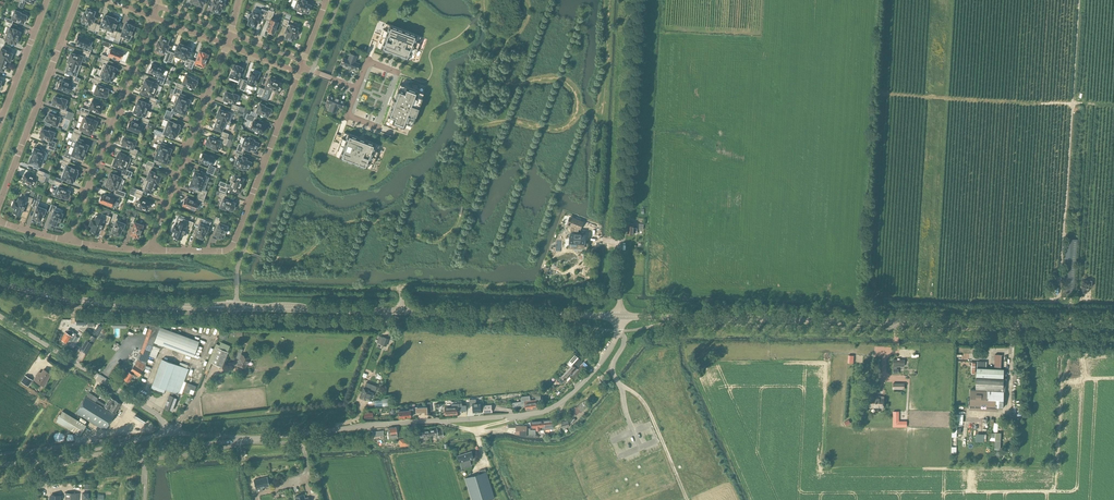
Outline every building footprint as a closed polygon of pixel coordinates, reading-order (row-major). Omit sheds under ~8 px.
[(212,4),(214,5),(212,10),(216,11),(216,12),(219,13),(221,8),(222,8),(224,4),(223,3),(224,0),(214,0),(212,4)] [(309,9),(310,5),(305,3),(306,1),(303,0),(295,0),(297,1),(295,7),(294,7),(298,9),(298,10),(302,12),(303,11),(308,13),(309,9)] [(269,10),(265,19),(270,21),(269,23),(268,23),(267,26),(268,26),(267,29),(269,30),(268,32),(273,33),(276,26),(277,26),(278,23),(277,22),(278,21),(277,21),(277,20),(272,18),(274,12),(273,11),(274,8),(271,7),(270,10),(269,10)] [(87,8),(86,13),(84,13),(83,17),(84,18),(82,22),(83,22),(83,21),(89,24),(87,29),(94,31),(95,30),(94,30),(97,23),(93,22),(95,17),(93,16),(95,11),(91,10),(87,8)] [(265,19),(269,10),(268,11),(262,9),(260,14),(253,11),(254,11),(253,11),(252,14),(250,14),(249,18),(250,19),(248,24),(252,25),(255,26),(257,21),(259,22),(261,17),(265,19)] [(12,18),(23,23),(24,19),(25,20),(26,17),(25,16),(26,15),(20,13),(20,12),(15,10),(12,18)] [(107,16),(107,17),(104,16),(103,19),(103,18),(102,21),(102,22),(101,25),(97,23),(94,30),(95,30),(98,32),(100,28),(106,30),(111,17),(107,16)] [(117,31),(113,30),(114,26),(115,26),(116,24),(116,23),(117,21),(114,20),(115,19),(111,17),(106,30),(112,32),(110,36),(114,38),(115,38),(117,31)] [(288,24),(289,20),(284,18),(282,25),(287,27),(285,32),(287,33),(285,38),(289,39),(289,40),(292,41),(294,36),(296,36),(297,32),(296,31),(297,28),(297,27),(297,28),(288,24)] [(12,24),(5,21),(4,24),(8,26),(5,33),(18,38),(20,33),(20,32),(16,30),(14,29),(13,29),(10,28),(10,27),(11,27),(12,24)] [(408,59),(418,63),(427,39),(417,35),(389,25),(379,21),(366,55),(371,57),(375,47),(380,48),(380,49),(391,53),(397,55),(408,59)] [(130,38),(133,31),(132,30),(134,26),(131,25),(126,23),(126,24),(126,23),(122,33),(121,33),(117,31),(115,38),(114,38),(114,39),(119,41),(122,35),(129,38),(129,37),(130,38)] [(18,38),(5,33),(3,38),(0,37),(0,43),(4,44),(5,41),(5,40),(7,40),(9,41),(9,42),(11,43),(12,42),(16,44),(16,43),(18,38)] [(76,40),(78,41),(77,43),(80,44),(79,45),(82,46),(82,45),(87,47),(90,40),(89,40),(89,39),(85,37),(85,38),(77,35),(76,40)] [(157,50),(166,53),(163,61),(167,62),(171,52),(167,50),(169,45),(167,45),(169,40),(165,38),(161,36),(159,41),(158,41),(157,46),(158,46),(156,50),(157,50)] [(185,45),(180,43),(179,44),(177,47),(176,50),(175,54),(174,54),(174,53),(171,52),(167,62),(168,61),(172,63),(174,57),(180,59),(185,45)] [(191,59),(188,58),(188,59),(187,58),(188,55),(189,55),(190,52),(189,52),(191,48),(190,48),(190,47),(185,45),(180,59),(185,61),(184,64),(189,66),(191,59)] [(118,59),(119,57),(121,57),(123,53),(115,50),(116,49),(112,48),(112,49),(111,48),(110,49),(109,48),(107,54),(108,54),(108,55),(113,57),(113,58),(115,59),(116,58),(118,59)] [(9,60),(10,60),(11,57),(12,54),(5,51),(5,50),(1,49),(0,52),(0,57),(9,61),(9,60)] [(83,51),(81,56),(79,55),(78,56),(71,53),(70,56),(68,59),(69,59),(68,60),(79,64),(82,58),(84,59),(85,56),(89,57),(90,53),(83,51)] [(188,67),(192,69),(194,63),(203,66),(204,66),(207,59),(206,59),(208,55),(205,54),(205,53),(200,51),(200,52),(196,62),(195,61),(191,59),(189,66),(188,67)] [(348,59),(343,57),(341,64),(347,67),(350,68),(357,70),(359,63),(355,62),(357,56),(350,53),(348,59)] [(7,60),(9,61),(0,57),(0,58),(0,69),(4,71),(6,67),(5,66),(7,60)] [(74,76),(72,79),(79,82),(80,78),(76,77),(81,65),(79,64),(68,60),(70,61),(68,67),(67,67),(66,71),(70,72),(69,73),(72,74),(73,74),(73,76),(74,76)] [(101,70),(115,75),(117,69),(116,69),(116,68),(113,67),(113,66),(110,65),(110,66),(104,64),(101,70)] [(151,64),(150,68),(152,69),(151,71),(154,72),(153,73),(159,75),(159,76),(165,78),(166,75),(163,74),(165,69),(163,69),(164,68),(163,68),(163,67),(159,66),(159,67),(151,64)] [(234,64),(229,76),(239,80),(237,84),(240,86),(241,86),(243,79),(239,78),(238,78),(242,68),(240,67),(241,66),(236,64),(236,65),(234,64)] [(113,80),(115,75),(101,70),(99,75),(105,78),(108,80),(108,79),(112,80),(113,80)] [(254,72),(253,74),(251,73),(250,76),(249,75),(248,78),(249,78),(248,81),(243,79),(241,86),(240,86),(239,88),(238,91),(241,92),(242,90),(245,91),(247,85),(253,87),(253,85),(254,86),(254,85),(255,85),(257,81),(256,81),(259,73),(254,72)] [(193,88),(195,84),(196,85),(197,82),(196,81),(196,80),(190,78),(190,77),(186,75),(183,83),(193,88)] [(259,87),(257,94),(262,96),(261,98),(267,101),(268,100),(266,100),(269,92),(270,93),(271,89),(272,90),(274,90),(279,92),(279,91),(280,92),(282,88),(281,87),(282,83),(277,81),(276,82),(274,81),(274,79),(270,78),(270,79),(269,79),(267,83),(266,87),(265,89),(259,87)] [(407,135),(411,124),(422,97),(421,97),(425,87),(402,78),(398,88),(397,88),(393,99),(392,98),(392,99),(390,104),(391,105),(387,115),(383,125),(382,125),(380,132),(399,139),(401,133),(407,135)] [(72,79),(71,84),(68,83),(68,82),(65,81),(65,82),(62,81),(61,83),(60,82),(58,87),(65,90),(65,91),(69,92),(69,91),(70,92),(73,85),(77,87),(79,82),(72,79)] [(145,80),(143,85),(157,91),(159,85),(146,80),(145,80)] [(99,94),(105,96),(106,95),(107,96),(108,93),(107,92),(108,89),(97,85),(94,93),(99,95),(99,94)] [(157,91),(143,85),(143,86),(144,86),(142,92),(143,92),(142,93),(148,95),(148,94),(154,97),(157,91)] [(174,102),(187,107),(187,104),(188,105),(190,100),(184,98),(185,95),(180,93),(181,92),(182,89),(175,86),(172,94),(176,95),(174,102)] [(233,94),(226,92),(226,93),(225,92),(224,95),(225,96),(224,99),(235,103),(238,95),(233,93),(233,94)] [(345,101),(338,99),(335,98),(329,95),(326,102),(331,104),(328,110),(335,112),(338,107),(342,108),(345,101)] [(62,107),(60,112),(67,115),(68,111),(65,110),(67,106),(65,105),(66,100),(62,98),(61,99),(55,97),(54,97),(53,100),(54,100),(52,104),(62,107)] [(95,110),(100,113),(101,109),(100,109),(102,105),(97,103),(97,102),(92,100),(92,101),(89,108),(93,110),(94,111),(95,110)] [(137,101),(135,106),(149,111),(146,110),(149,104),(145,103),(145,102),(142,101),(138,100),(138,101),(137,101)] [(164,115),(171,117),(173,113),(172,113),(173,112),(178,114),(179,112),(184,114),(186,109),(187,107),(174,102),(176,103),(174,109),(172,108),(172,109),(171,111),(166,109),(164,115)] [(258,112),(267,116),(269,113),(270,113),(271,110),(270,109),(264,106),(264,105),(260,103),(258,108),(255,107),(253,112),(251,111),(250,114),(256,117),(258,112)] [(140,115),(140,114),(146,117),(149,111),(135,106),(133,111),(134,111),(134,112),(137,113),(137,114),(140,115)] [(238,110),(231,107),(229,112),(227,111),(226,112),(219,109),(218,113),(216,115),(217,116),(231,122),(231,121),(230,121),(233,114),(236,115),(238,110)] [(60,117),(49,113),(48,116),(47,116),(46,119),(46,120),(52,123),(52,124),(57,125),(60,117)] [(257,123),(255,122),(256,117),(250,114),(247,113),(245,119),(251,121),(249,127),(250,127),(250,128),(251,128),(250,129),(254,130),(255,129),(262,132),(264,128),(262,127),(263,125),(260,124),(260,123),(257,122),(257,123)] [(81,122),(94,127),(97,121),(96,121),(96,120),(90,118),(90,119),(83,116),(81,122)] [(231,122),(217,116),(216,117),(218,117),(216,124),(215,123),(214,127),(218,129),(217,129),(220,130),(221,130),(222,130),(224,123),(229,124),(230,122),(231,122)] [(328,153),(339,157),(366,168),(377,172),(386,148),(375,144),(365,140),(364,139),(359,137),(348,133),(343,132),(347,121),(341,119),(328,153)] [(132,121),(131,124),(129,123),(127,128),(135,130),(134,131),(138,133),(138,132),(139,132),(140,132),(141,132),(143,126),(142,126),(142,125),(137,124),(138,123),(135,122),(134,122),(132,121)] [(178,131),(179,127),(178,127),(179,125),(176,124),(176,123),(174,122),(173,123),(169,121),(167,121),(165,126),(178,131)] [(81,122),(78,128),(85,131),(85,132),(90,134),(90,133),(91,133),(93,127),(94,128),(94,127),(81,122)] [(178,131),(165,126),(163,132),(155,129),(153,134),(157,135),(164,138),(165,134),(169,135),(169,136),(171,137),(172,136),(174,137),(175,135),(176,135),(178,131)] [(49,140),(47,145),(54,147),(56,142),(51,140),(54,132),(49,131),(43,129),(42,130),(40,133),(41,133),(40,136),(49,140)] [(85,152),(85,149),(86,150),(88,145),(82,143),(83,140),(78,138),(79,137),(80,134),(74,131),(70,139),(77,141),(74,148),(85,152)] [(220,136),(219,139),(219,140),(219,139),(222,140),(221,142),(226,144),(229,139),(227,138),(220,136)] [(131,148),(130,152),(136,154),(138,150),(133,148),(136,140),(131,138),(131,139),(125,137),(124,138),(123,138),(122,141),(123,141),(122,144),(131,148)] [(213,147),(212,147),(217,149),(220,141),(209,137),(208,140),(207,140),(206,143),(207,143),(207,144),(213,147)] [(257,146),(258,143),(253,141),(254,139),(249,138),(249,139),(245,137),(245,138),(243,144),(239,143),(236,150),(243,152),(244,148),(249,150),(250,148),(255,150),(256,146),(257,146)] [(166,144),(159,141),(155,151),(157,152),(157,151),(168,155),(169,153),(171,149),(165,147),(166,144)] [(40,150),(36,149),(35,148),(33,153),(32,155),(43,159),(47,150),(41,148),(40,150)] [(84,154),(85,152),(74,148),(71,157),(76,159),(77,157),(82,159),(84,154)] [(246,158),(241,156),(243,152),(236,150),(235,153),(239,155),(238,157),(235,164),(238,166),(238,167),(243,169),(243,167),(248,169),(249,166),(249,165),(250,162),(245,160),(246,158)] [(167,158),(168,155),(157,151),(157,152),(154,161),(159,163),(160,160),(166,163),(168,158),(167,158)] [(115,158),(115,159),(129,164),(131,158),(125,155),(125,154),(120,152),(119,153),(118,153),(116,159),(115,158)] [(207,163),(212,165),(212,164),(213,164),(215,159),(214,158),(213,157),(214,156),(210,155),(210,156),(202,153),(200,158),(202,158),(201,161),(204,162),(207,163)] [(32,157),(31,157),(29,162),(35,164),(34,167),(39,169),(43,159),(32,155),(32,157)] [(123,170),(121,173),(131,176),(132,172),(127,170),(129,164),(115,159),(113,164),(114,165),(124,169),(123,170)] [(146,178),(158,183),(158,182),(160,179),(159,179),(160,176),(153,173),(154,172),(151,171),(153,166),(146,164),(145,167),(148,168),(146,172),(149,173),(147,178),(146,178)] [(65,165),(63,171),(76,176),(77,172),(76,172),(77,170),(74,169),(74,168),(72,167),(71,168),(65,165)] [(62,178),(67,180),(67,181),(69,182),(70,181),(72,182),(73,180),(74,180),(76,176),(63,171),(61,177),(62,178)] [(195,172),(193,177),(194,177),(193,179),(203,183),(207,173),(202,171),(201,174),(195,172)] [(46,177),(37,173),(35,177),(36,177),(36,178),(32,177),(30,176),(25,174),(23,177),(24,178),(23,181),(28,183),(27,184),(33,186),(33,185),(35,186),(38,179),(47,183),(49,178),(46,177)] [(109,174),(107,179),(121,184),(123,178),(117,176),(117,175),(114,174),(114,175),(110,173),(110,174),(109,174)] [(230,188),(234,190),(238,192),(238,191),(240,191),(241,187),(240,186),(241,184),(242,184),(244,179),(240,177),(240,176),(236,174),(235,175),(233,180),(232,181),(230,185),(227,184),(227,183),(220,181),(219,185),(221,186),(219,190),(225,193),(226,193),(228,187),(230,188)] [(158,183),(146,178),(142,189),(146,190),(149,192),(149,191),(153,193),(154,189),(154,188),(156,182),(158,183)] [(112,188),(116,189),(115,190),(114,193),(124,197),(126,192),(119,190),(121,184),(107,179),(105,184),(106,184),(106,185),(109,187),(112,188)] [(201,189),(203,183),(193,179),(192,181),(191,181),(190,186),(195,188),(194,191),(199,192),(199,193),(198,193),(197,197),(204,200),(207,192),(201,189)] [(60,196),(66,198),(67,197),(68,198),(69,195),(68,194),(69,191),(58,187),(57,190),(55,189),(53,193),(56,193),(55,195),(60,197),(60,196)] [(233,209),(234,206),(233,206),(234,202),(225,199),(227,194),(220,192),(219,195),(221,196),(220,201),(222,202),(220,206),(225,208),(225,207),(232,210),(232,209),(233,209)] [(25,203),(30,205),(33,198),(24,195),(23,199),(19,198),(17,202),(14,200),(12,206),(15,207),(13,212),(14,213),(14,214),(18,215),(18,214),(20,215),(23,209),(24,206),(25,203)] [(103,197),(101,196),(99,201),(107,204),(106,205),(110,206),(110,205),(111,205),(114,199),(109,197),(110,196),(107,195),(106,196),(104,195),(103,197)] [(182,205),(190,207),(190,208),(193,210),(194,209),(195,209),(197,202),(193,201),(193,200),(190,199),(190,200),(187,198),(186,201),(184,200),(182,205)] [(34,199),(32,206),(37,208),(33,217),(36,218),(36,219),(39,220),(39,219),(40,220),(43,214),(45,209),(37,206),(39,201),(34,199)] [(138,202),(137,202),(136,202),(135,203),(135,204),(135,205),(136,206),(137,206),(136,207),(141,209),(142,208),(147,210),(148,206),(149,207),(150,203),(145,201),(143,200),(139,199),(138,202)] [(51,204),(49,211),(54,212),(50,222),(50,223),(55,225),(55,224),(58,225),(59,221),(60,221),(62,214),(62,213),(63,210),(56,207),(57,206),(51,204)] [(140,233),(143,226),(142,226),(143,225),(133,222),(135,217),(137,212),(134,210),(132,216),(129,222),(133,224),(134,224),(130,234),(131,234),(130,235),(135,236),(138,237),(140,233)] [(95,233),(96,232),(98,233),(100,227),(101,227),(102,224),(101,224),(102,222),(108,224),(111,217),(102,213),(101,217),(96,215),(94,220),(92,219),(90,225),(93,226),(91,231),(92,231),(92,232),(95,233)] [(115,234),(118,235),(119,234),(122,228),(123,228),(125,224),(120,222),(121,219),(116,218),(118,214),(114,213),(111,220),(116,222),(112,231),(116,233),(115,234)] [(224,234),(225,234),(227,227),(228,223),(219,220),(220,218),(216,216),(214,223),(217,224),(218,225),(215,234),(215,235),(220,237),(220,236),(223,237),(224,234)] [(199,237),(202,238),(202,237),(203,237),(205,231),(206,231),(208,227),(203,225),(204,222),(200,221),(201,218),(197,217),(195,223),(199,225),(196,234),(199,236),(199,237)] [(581,221),(569,217),(566,226),(571,227),(570,233),(570,245),(585,246),(586,234),(582,234),(581,233),(579,233),(578,231),(581,231),(584,222),(581,221)] [(177,225),(174,224),(172,230),(175,231),(174,236),(175,237),(174,238),(178,239),(178,238),(181,239),(183,233),(184,233),(185,230),(184,230),(185,227),(191,229),(193,222),(185,219),(183,222),(179,220),(177,225)] [(137,360),(146,365),(159,326),(160,325),(151,325),(149,329),(152,330),(143,355),(140,353),(137,360)] [(199,341),(160,327),(154,342),(154,343),(152,348),(151,352),(157,354),(158,351),(159,351),(160,349),(162,349),(163,345),(193,357),(199,341)] [(64,341),(67,342),(68,343),(70,344),(77,334),(68,329),(66,332),(66,331),(61,339),(62,339),(62,340),(63,341),(64,341)] [(381,344),(386,346),(388,338),(383,337),(379,336),(377,342),(381,344)] [(92,344),(89,342),(86,340),(81,347),(85,349),(83,352),(86,353),(92,344)] [(212,353),(206,368),(208,370),(211,363),(222,367),(228,352),(227,352),(230,346),(221,342),(219,345),(216,344),(212,353)] [(243,349),(239,348),(236,356),(240,357),(237,365),(245,368),(247,364),(248,364),(249,361),(248,360),(249,357),(241,354),(243,349)] [(977,368),(976,377),(1003,378),(1003,369),(1001,369),(1002,354),(995,354),(994,368),(986,368),(986,362),(977,362),(977,368)] [(579,358),(575,363),(579,367),(583,362),(579,358)] [(899,366),(909,366),(909,375),(916,375),(916,361),(909,361),(909,362),(905,361),(905,358),(894,358),(894,364),(899,364),(899,366)] [(165,389),(171,391),(179,394),(188,369),(187,368),(188,365),(180,362),(179,365),(162,359),(151,388),(164,393),(165,389)] [(146,365),(137,360),(130,372),(128,371),(124,378),(126,379),(126,380),(127,381),(128,381),(129,381),(131,378),(132,378),(135,373),(139,375),(146,365)] [(571,374),(573,375),(578,369),(573,364),(559,380),(562,383),(565,380),(571,374)] [(34,379),(44,386),(47,382),(46,381),(51,374),(44,369),(41,374),(40,374),(38,373),(34,379)] [(26,376),(22,382),(29,386),(33,380),(26,376)] [(975,390),(1003,391),(1004,391),(1005,391),(1005,381),(1006,381),(1007,378),(1003,378),(1003,379),(1003,378),(976,377),(975,390)] [(363,388),(360,397),(359,397),(366,400),(366,399),(365,399),(366,398),(370,400),(371,397),(372,397),(373,395),(373,394),(374,391),(375,390),(376,386),(366,382),(364,388),(363,388)] [(1003,408),(1003,401),(1004,391),(1003,391),(975,390),(970,389),(970,406),(1003,408)] [(171,411),(175,401),(176,398),(177,398),(179,394),(171,391),(169,395),(164,408),(171,411)] [(86,397),(91,400),(95,396),(89,392),(86,397)] [(530,400),(530,397),(530,395),(521,396),(521,401),(513,403),(514,407),(523,406),(526,406),(526,410),(532,409),(530,400)] [(540,403),(539,399),(541,399),(540,395),(538,396),(538,395),(535,396),(536,396),(530,397),(530,400),(532,409),(537,408),(537,403),(540,403)] [(883,407),(883,401),(884,396),(879,396),(879,398),(871,397),(870,406),(883,407)] [(104,430),(114,414),(94,402),(91,400),(86,397),(85,397),(75,412),(104,430)] [(94,402),(114,414),(115,415),(117,413),(116,412),(121,403),(110,397),(105,405),(96,399),(94,402)] [(579,404),(579,405),(572,410),(575,415),(587,407),(588,406),(587,406),(590,404),(588,400),(589,401),(591,399),(590,397),(587,399),(583,401),(579,404)] [(381,399),(382,406),(390,406),(389,405),(389,398),(381,399)] [(476,398),(469,398),(470,405),(473,405),(473,410),(474,412),(481,411),(480,402),(476,402),(476,398)] [(492,412),(492,408),(491,405),(483,405),(484,413),(492,412)] [(457,406),(445,407),(446,415),(457,414),(457,406)] [(413,415),(412,408),(395,409),(396,416),(399,416),(399,417),(410,417),(410,415),(413,415)] [(62,411),(56,421),(80,436),(86,425),(62,411)] [(897,411),(893,411),(893,426),(906,426),(906,423),(897,423),(897,411)] [(562,427),(570,425),(576,420),(575,418),(561,422),(561,424),(562,427)] [(554,428),(553,419),(544,420),(545,429),(554,428)] [(544,420),(532,421),(532,427),(536,427),(536,428),(537,428),(537,429),(545,429),(544,420)] [(397,436),(396,427),(388,428),(388,437),(388,439),(398,438),(398,436),(397,436)] [(443,436),(442,433),(442,431),(437,432),(437,428),(433,429),(429,429),(430,435),(434,435),(434,437),(437,437),(438,440),(442,440),(442,437),(443,436)] [(535,437),(536,429),(530,429),(530,428),(527,428),(527,434),(527,435),(533,435),(533,436),(535,437)] [(429,429),(421,430),(422,435),(418,435),(419,440),(427,439),(427,436),(430,435),(429,429)] [(1000,450),(1001,433),(995,432),(995,433),(990,433),(990,441),(995,441),(995,449),(1000,450)] [(472,451),(458,456),(462,468),(469,466),(467,461),(470,460),(474,459),(472,451)] [(469,489),(472,499),(488,499),(494,498),(485,469),(479,470),(480,474),(465,478),(469,489)] [(269,486),(267,477),(253,480),(255,489),(269,486)]
